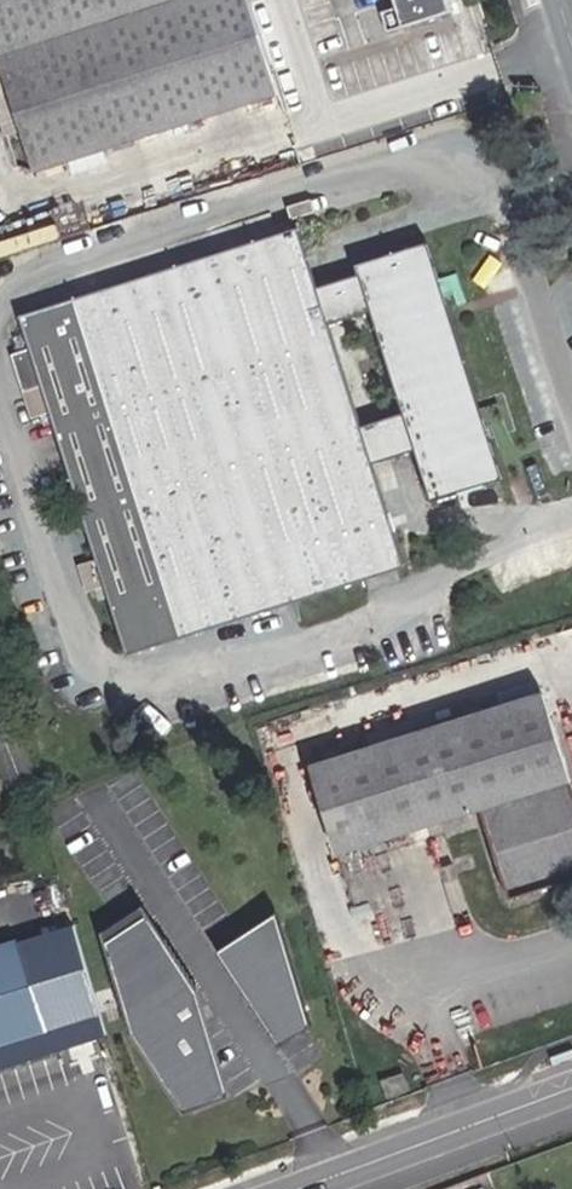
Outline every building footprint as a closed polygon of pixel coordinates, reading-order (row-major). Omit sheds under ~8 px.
[(278,94),(248,0),(0,0),(0,65),(34,172),(278,94)] [(380,5),(387,25),(450,4),(449,0),(396,0),(380,5)] [(95,589),(99,601),(107,598),(124,655),(405,567),(373,464),(415,450),(431,501),(502,479),(427,244),(356,267),(359,275),(316,288),(298,228),(19,316),(25,334),(13,338),(17,352),(10,354),(29,419),(50,413),(58,441),(37,447),(65,538),(87,532),(95,559),(77,565),(85,592),(95,589)] [(571,880),(571,783),(543,693),(311,767),(337,855),(481,811),(508,900),(571,880)] [(42,796),(22,744),(0,753),(0,756),(20,805),(42,796)] [(146,904),(101,928),(133,1028),(184,1115),(237,1095),(201,986),(146,904)] [(265,1020),(305,1007),(276,905),(209,934),(265,1020)] [(44,1031),(17,940),(0,945),(0,1045),(44,1031)] [(265,1020),(271,1030),(309,1019),(305,1007),(265,1020)] [(387,1098),(408,1090),(403,1074),(382,1081),(387,1098)]
